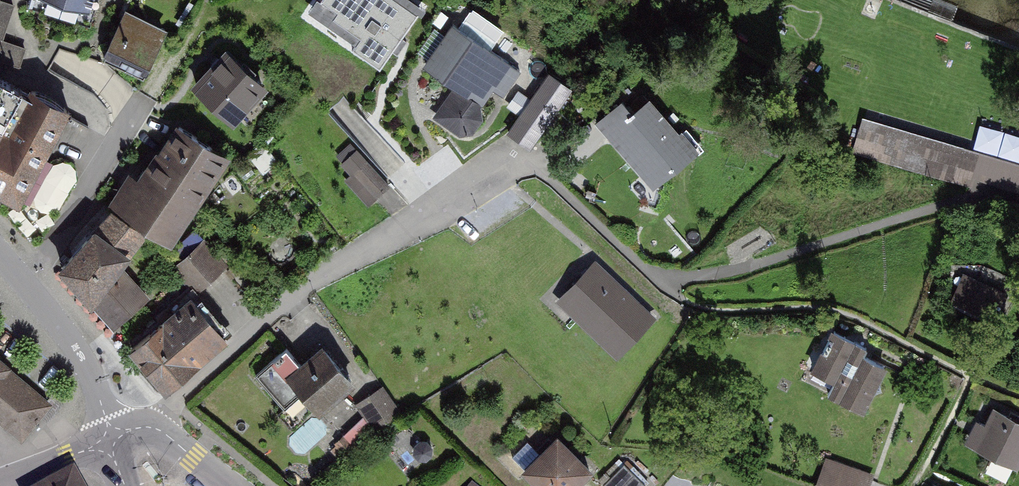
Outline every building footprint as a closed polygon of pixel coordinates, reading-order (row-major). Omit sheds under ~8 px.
[(29,4),(90,23),(97,0),(30,0),(29,4)] [(331,17),(358,36),(350,47),(379,67),(418,11),(402,0),(323,0),(337,10),(331,17)] [(18,65),(24,48),(1,40),(13,5),(0,1),(0,59),(18,65)] [(164,34),(123,14),(103,55),(143,75),(164,34)] [(520,74),(449,24),(419,66),(453,89),(433,118),(460,138),(473,135),(484,121),(482,107),(497,86),(507,93),(520,74)] [(263,85),(228,53),(197,86),(232,118),(263,85)] [(551,73),(509,134),(530,150),(573,89),(551,73)] [(18,201),(65,114),(0,79),(0,191),(18,201)] [(617,100),(595,121),(659,186),(696,150),(646,98),(630,114),(617,100)] [(863,119),(854,151),(971,185),(973,180),(1018,193),(1018,164),(1003,160),(863,119)] [(225,154),(180,126),(123,211),(168,240),(225,154)] [(353,176),(347,181),(368,204),(387,187),(357,154),(344,165),(353,176)] [(113,210),(62,267),(91,299),(117,265),(142,231),(113,210)] [(187,257),(176,267),(196,289),(220,267),(210,256),(214,252),(195,231),(178,247),(187,257)] [(596,263),(557,304),(618,363),(657,322),(596,263)] [(1002,276),(965,263),(947,311),(984,324),(1002,276)] [(147,298),(117,265),(91,299),(114,326),(147,298)] [(223,341),(188,300),(132,348),(166,389),(223,341)] [(864,346),(832,329),(810,370),(835,383),(828,396),(863,414),(888,368),(860,353),(864,346)] [(350,381),(322,348),(301,367),(285,349),(255,374),(284,407),(304,391),(318,408),(350,381)] [(20,436),(48,403),(0,362),(0,419),(20,436)] [(381,386),(357,402),(377,431),(401,415),(381,386)] [(991,410),(969,451),(1010,472),(1018,454),(1018,425),(991,410)] [(521,470),(539,485),(573,485),(587,471),(550,438),(521,470)] [(826,459),(817,485),(870,485),(874,475),(826,459)] [(605,485),(606,485),(645,485),(623,465),(605,485)] [(46,485),(76,485),(68,473),(46,485)]
